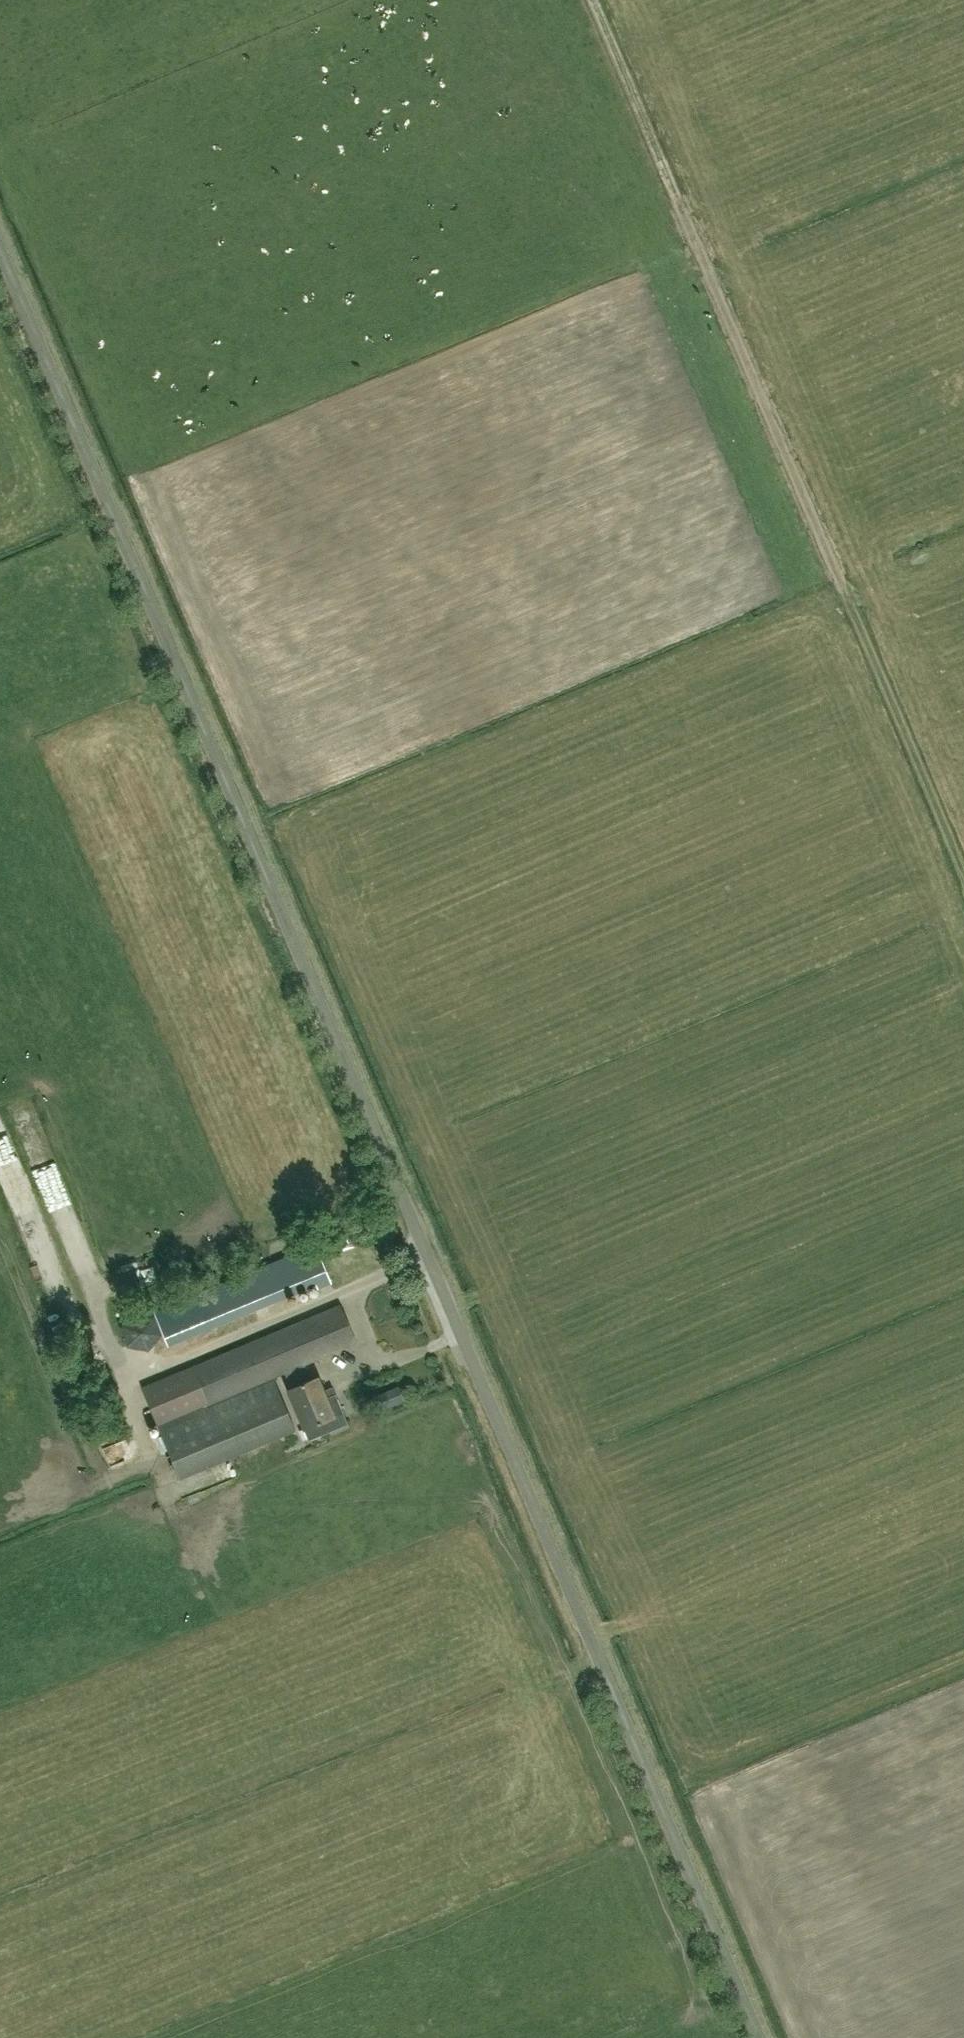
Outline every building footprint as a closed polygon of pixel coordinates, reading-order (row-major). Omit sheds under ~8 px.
[(8,1159),(0,1138),(0,1162),(8,1159)] [(318,1289),(330,1284),(314,1246),(165,1306),(167,1312),(154,1318),(162,1338),(212,1317),(215,1325),(316,1284),(318,1289)] [(129,1273),(151,1266),(148,1258),(126,1265),(129,1273)] [(207,1404),(157,1425),(178,1478),(295,1430),(274,1377),(285,1373),(291,1387),(287,1389),(308,1440),(348,1424),(336,1393),(327,1397),(319,1376),(310,1379),(304,1365),(356,1344),(340,1305),(191,1365),(191,1366),(207,1404)] [(207,1404),(191,1366),(141,1386),(157,1425),(207,1404)] [(396,1385),(385,1390),(390,1402),(402,1397),(396,1385)] [(213,1468),(216,1480),(231,1476),(228,1464),(213,1468)]
